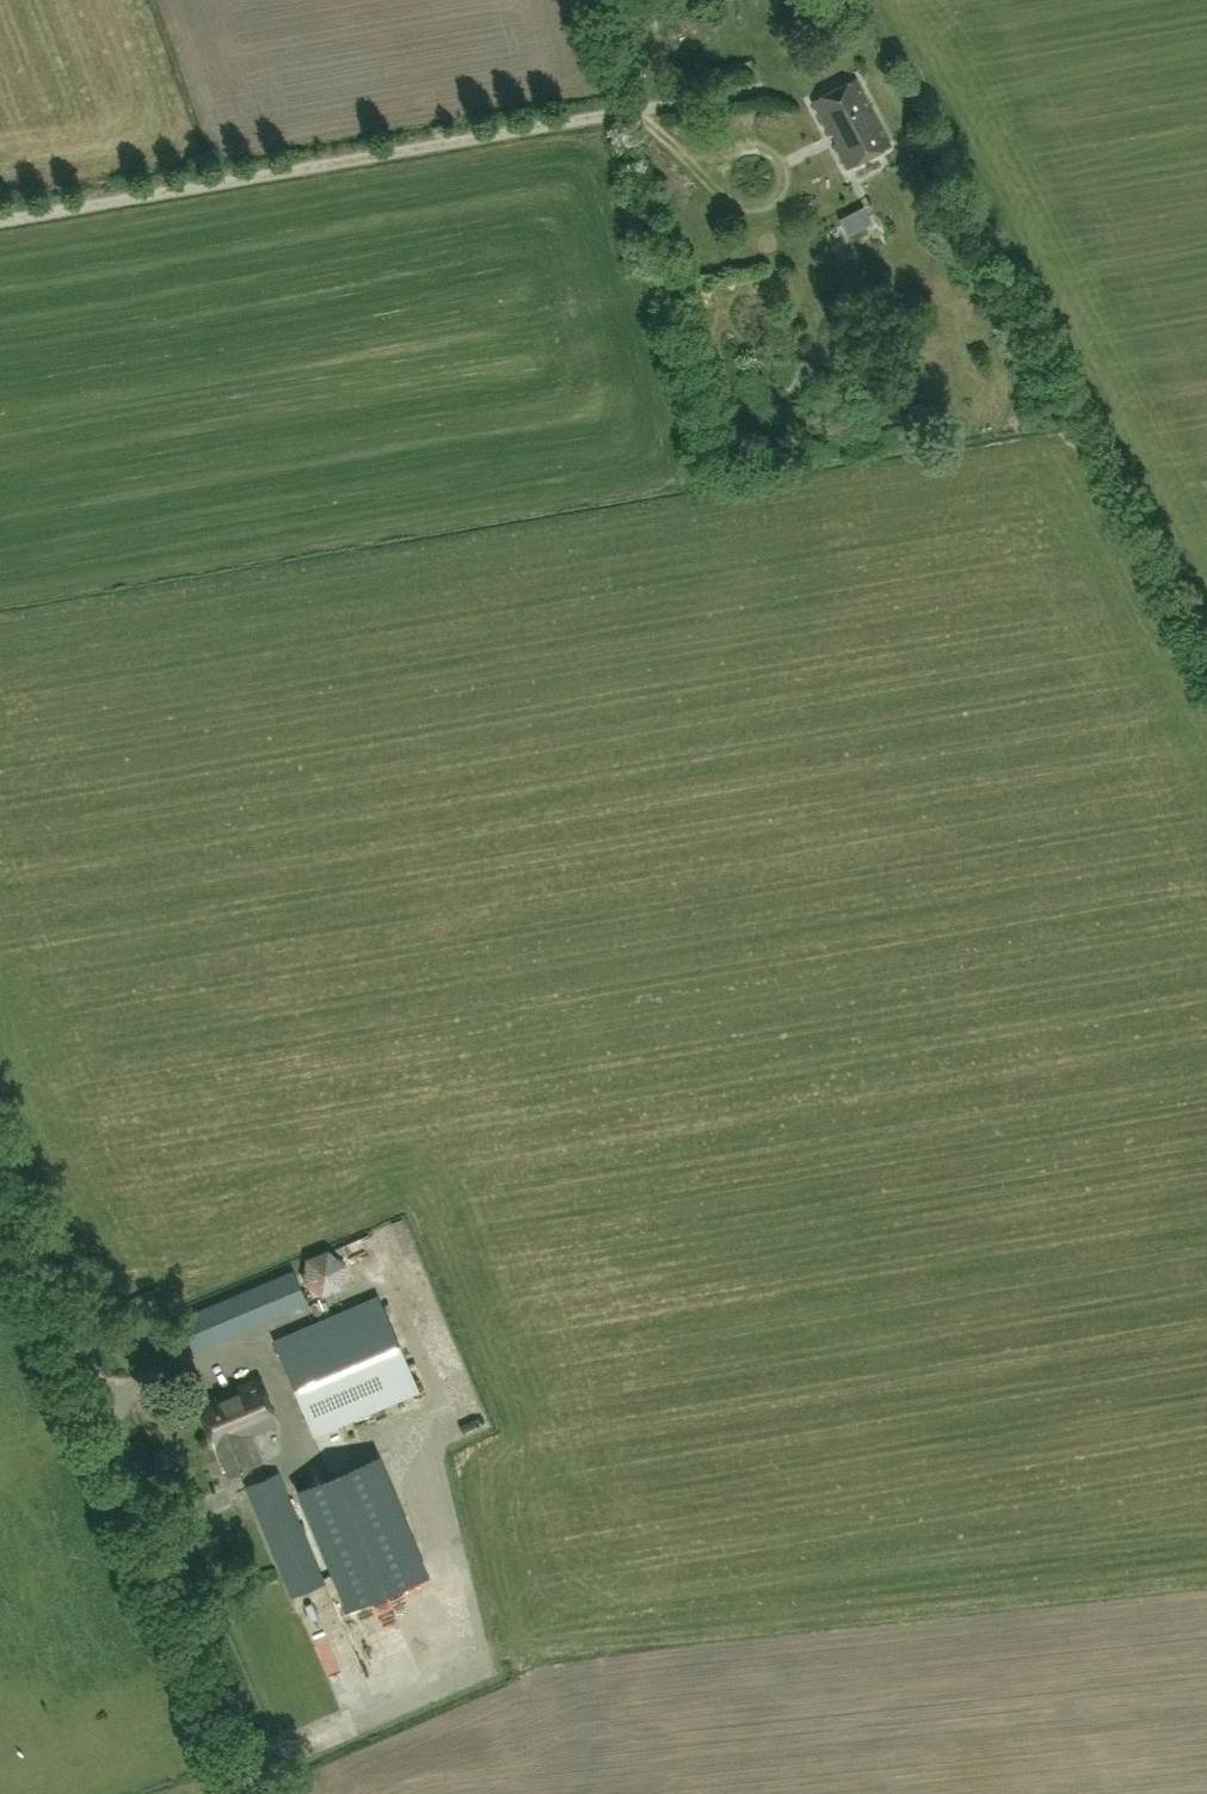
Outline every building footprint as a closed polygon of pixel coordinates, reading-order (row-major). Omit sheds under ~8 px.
[(856,81),(831,93),(814,101),(846,168),(888,148),(856,81)] [(343,1287),(346,1266),(328,1250),(304,1256),(301,1280),(320,1294),(343,1287)] [(293,1269),(177,1317),(193,1352),(306,1304),(293,1269)] [(418,1389),(376,1293),(272,1337),(313,1433),(418,1389)] [(245,1422),(271,1409),(258,1377),(195,1404),(209,1437),(244,1421),(245,1422)] [(277,1424),(271,1409),(245,1422),(244,1421),(209,1437),(215,1450),(227,1477),(262,1462),(251,1435),(277,1424)] [(424,1577),(375,1460),(299,1491),(348,1608),(424,1577)] [(307,1534),(304,1526),(280,1471),(247,1486),(295,1597),(328,1582),(313,1548),(307,1534)] [(414,1625),(443,1616),(431,1579),(402,1588),(414,1625)] [(357,1695),(333,1607),(306,1614),(330,1702),(357,1695)]
